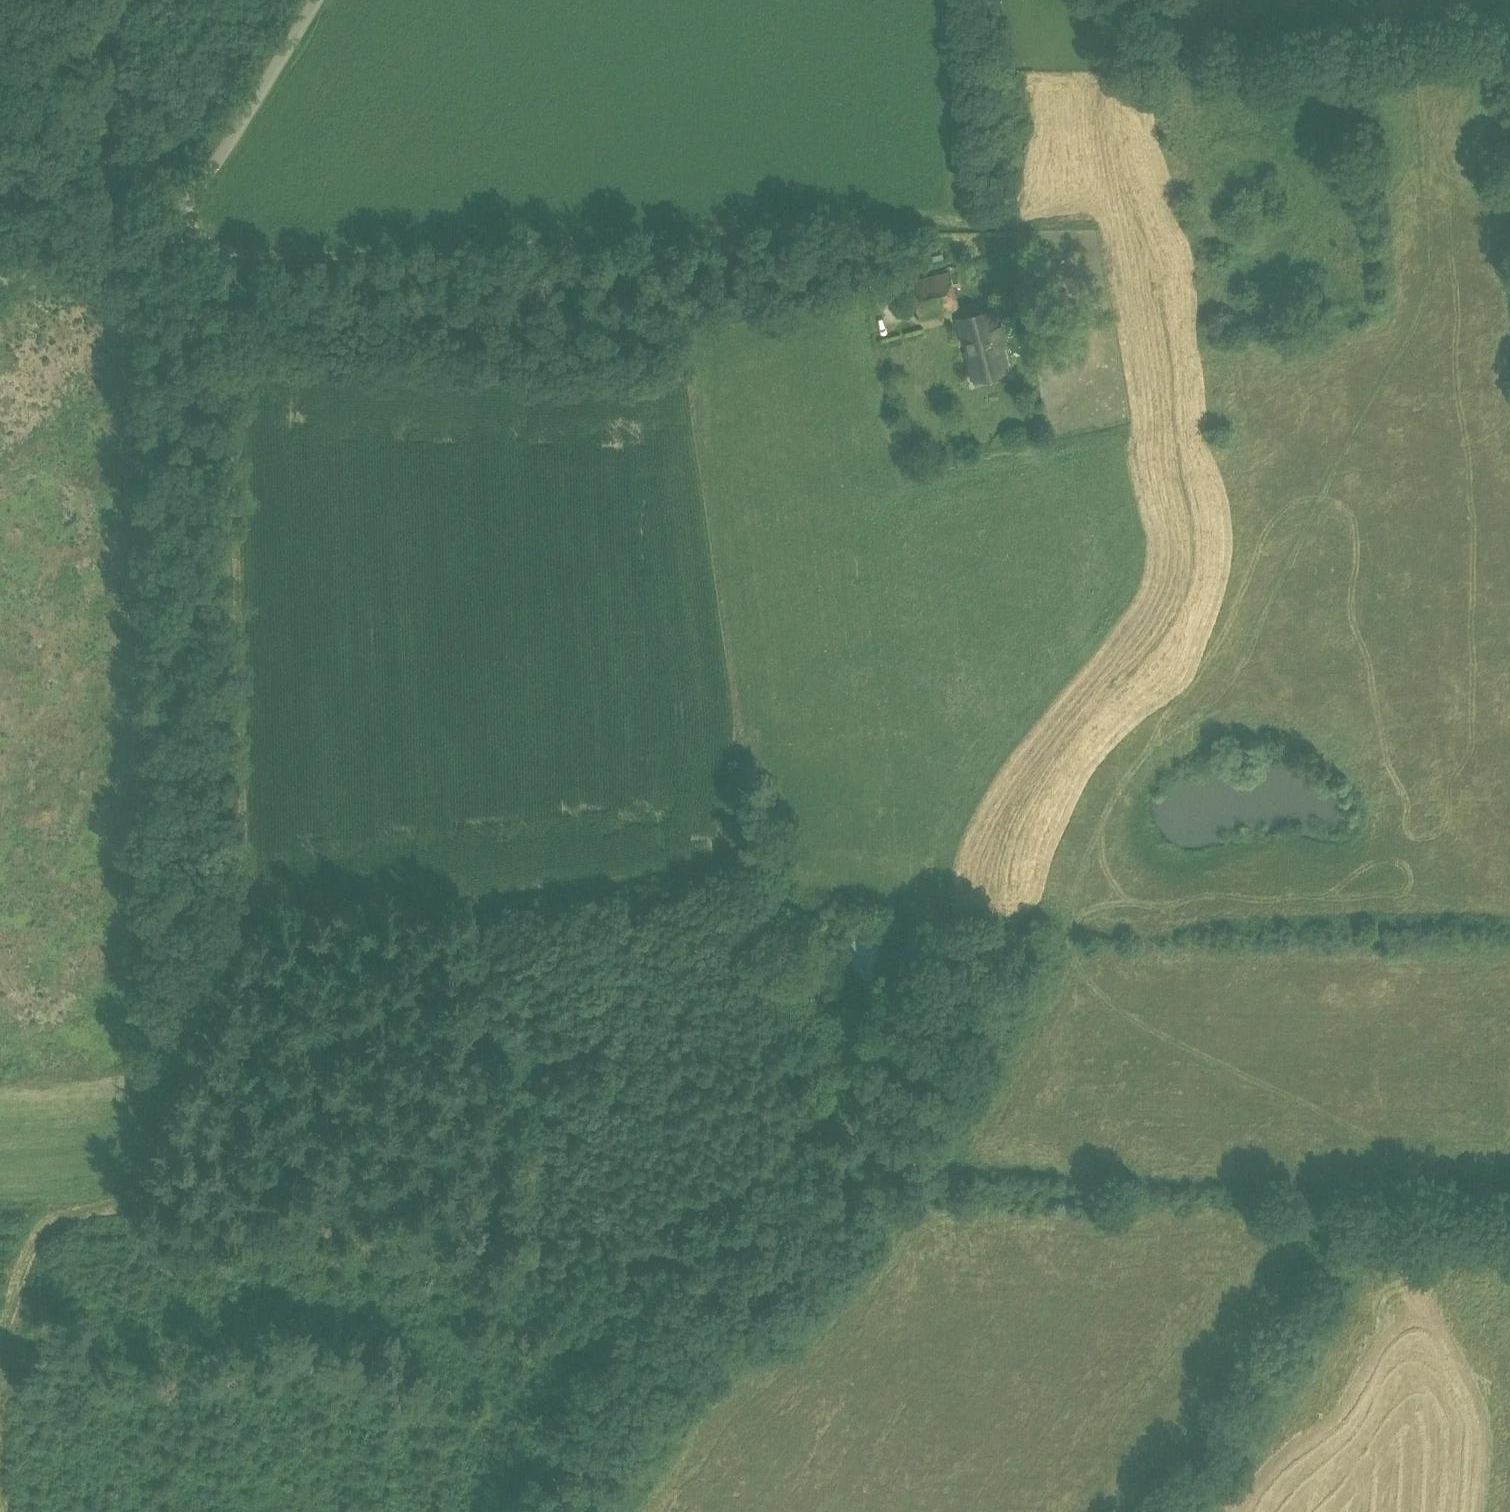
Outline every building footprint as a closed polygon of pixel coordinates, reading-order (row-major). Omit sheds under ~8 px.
[(911,282),(920,317),(959,308),(951,272),(911,282)] [(995,313),(956,322),(970,380),(1009,370),(1003,348),(1008,347),(1003,326),(998,327),(995,313)]
